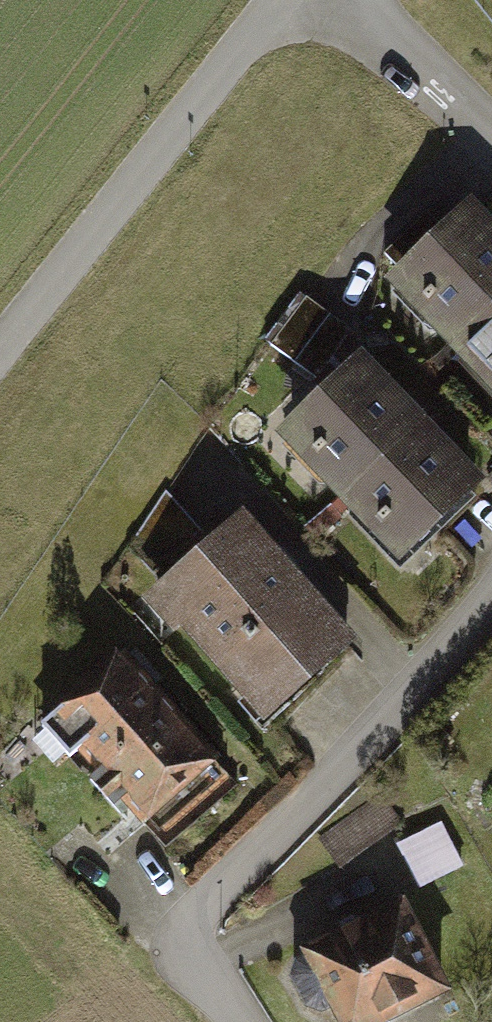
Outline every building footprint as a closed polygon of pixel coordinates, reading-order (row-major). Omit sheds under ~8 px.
[(491,299),(491,240),(462,208),(373,289),(434,354),(491,299)] [(434,354),(491,417),(491,299),(434,354)] [(409,419),(349,356),(261,439),(323,502),(409,419)] [(470,483),(409,419),(323,502),(385,566),(470,483)] [(337,642),(231,515),(135,596),(247,735),(337,642)] [(219,781),(100,651),(22,719),(139,849),(219,781)] [(421,885),(468,869),(452,822),(405,838),(421,885)] [(298,958),(330,1021),(393,1021),(446,996),(403,907),(298,958)]
